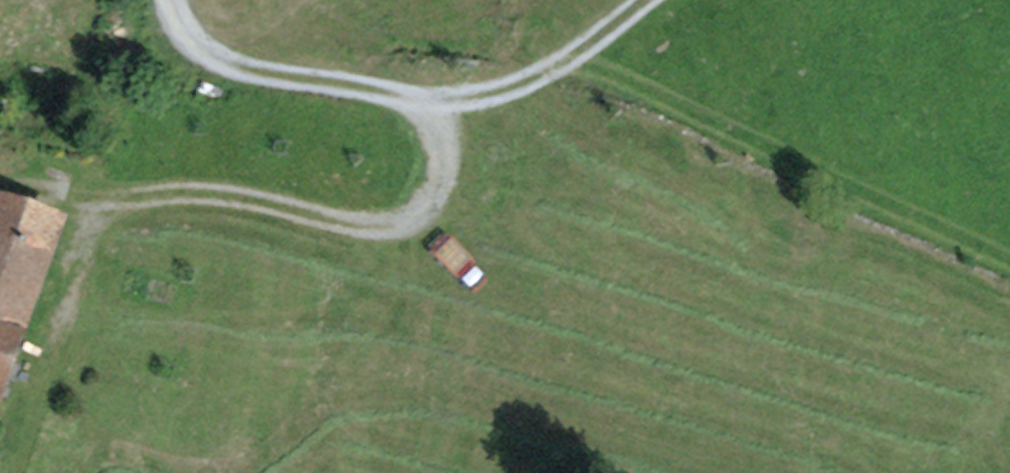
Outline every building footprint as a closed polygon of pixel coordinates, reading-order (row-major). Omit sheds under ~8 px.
[(62,219),(0,197),(0,391),(62,219)]
